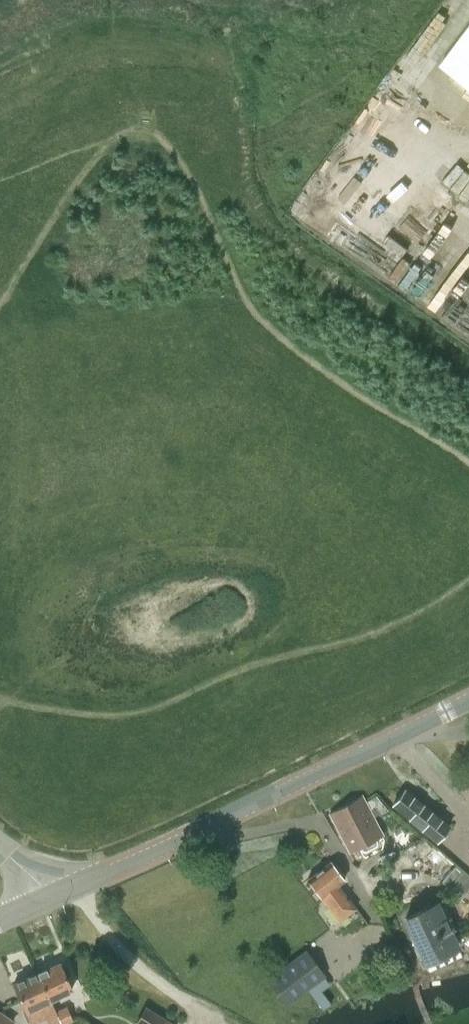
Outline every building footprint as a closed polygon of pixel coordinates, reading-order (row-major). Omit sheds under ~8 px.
[(405,790),(392,805),(435,841),(448,825),(405,790)] [(360,796),(330,813),(349,851),(360,845),(362,848),(365,850),(376,844),(376,840),(374,837),(382,833),(363,799),(361,796),(360,796)] [(330,862),(307,879),(339,920),(355,908),(337,884),(344,880),(330,862)] [(426,908),(405,918),(424,958),(456,943),(439,907),(428,912),(426,908)] [(267,980),(287,1006),(325,976),(305,951),(267,980)] [(37,972),(50,999),(72,989),(65,976),(70,974),(65,963),(61,965),(59,962),(37,972)] [(37,972),(13,983),(26,1011),(22,1012),(27,1022),(30,1021),(30,1022),(44,1016),(46,1015),(55,1011),(55,1010),(50,999),(37,972)] [(55,1010),(55,1011),(61,1023),(64,1023),(73,1020),(67,1005),(55,1010)] [(148,1009),(146,1007),(136,1022),(139,1023),(173,1023),(148,1009)] [(14,1019),(0,1010),(0,1023),(11,1023),(14,1019)] [(46,1015),(50,1023),(61,1023),(55,1011),(46,1015)]
